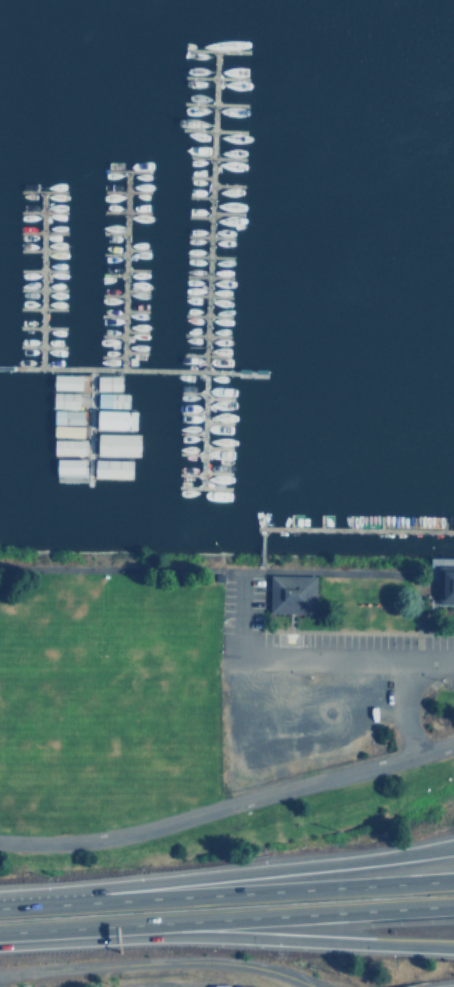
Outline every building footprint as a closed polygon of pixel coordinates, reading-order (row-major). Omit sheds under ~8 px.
[(79,389),(79,374),(50,374),(50,389),(79,389)] [(94,390),(120,390),(120,375),(94,375),(94,390)] [(95,406),(128,407),(128,393),(95,392),(95,406)] [(136,429),(136,410),(92,410),(92,428),(136,429)] [(135,455),(135,433),(94,433),(94,455),(135,455)] [(55,440),(55,452),(83,453),(83,440),(55,440)] [(66,468),(67,475),(83,475),(83,458),(55,459),(55,468),(66,468)] [(128,477),(129,460),(92,459),(92,476),(128,477)] [(438,567),(453,567),(453,604),(437,604),(438,567)] [(316,576),(270,575),(270,611),(316,612),(316,576)]
